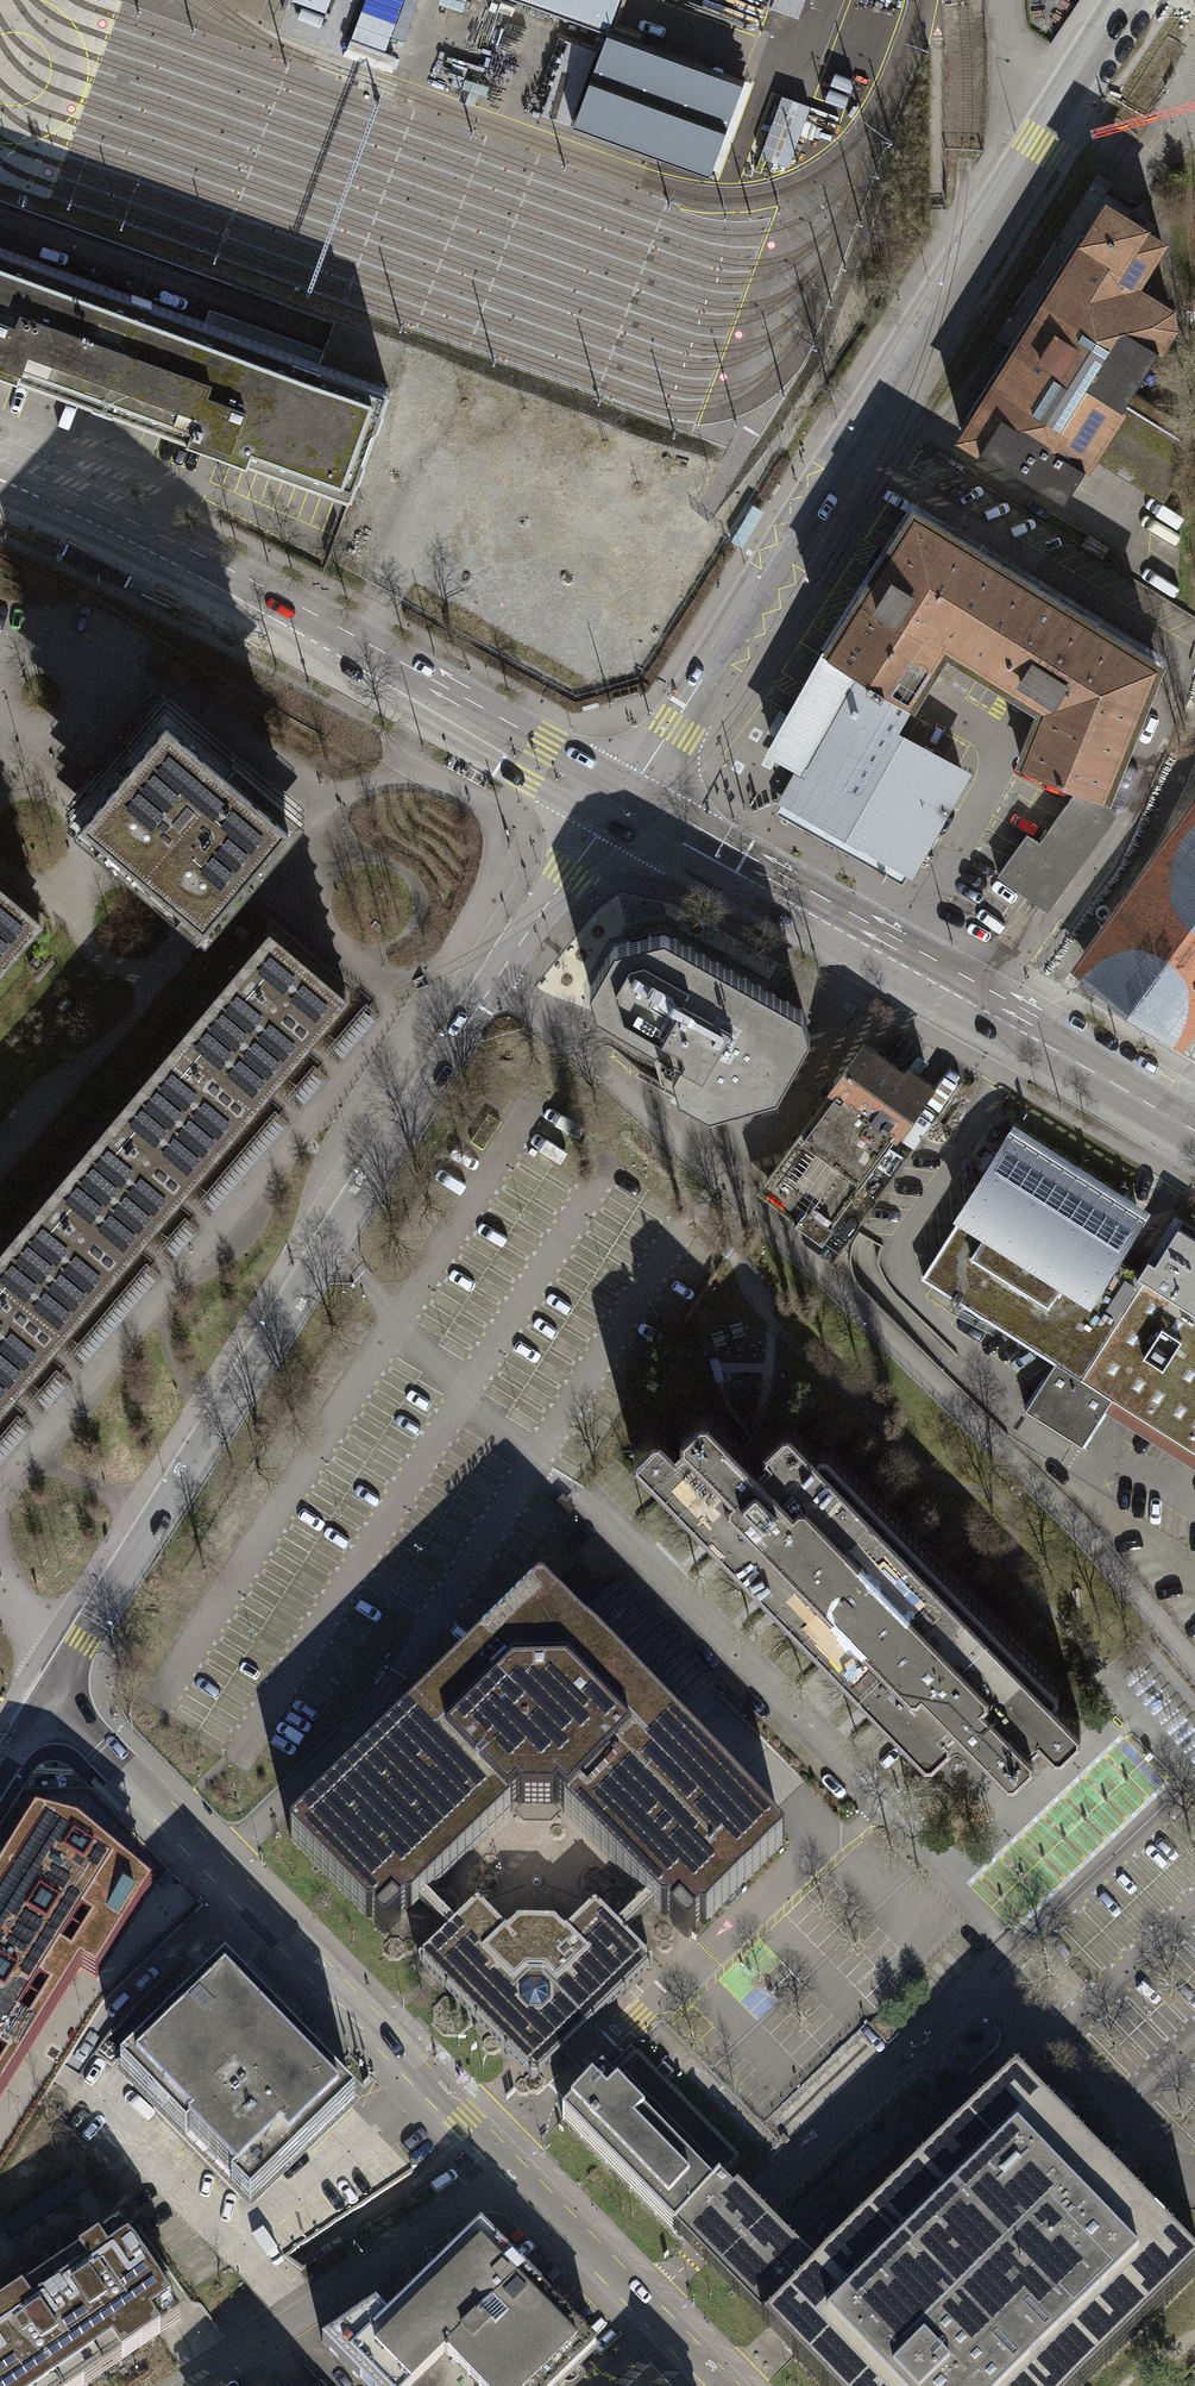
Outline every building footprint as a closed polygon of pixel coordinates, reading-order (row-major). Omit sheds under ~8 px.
[(607,32),(608,28),(618,0),(520,0),(607,32)] [(770,8),(798,18),(805,0),(773,0),(770,8)] [(607,32),(573,125),(709,175),(745,78),(608,28),(607,32)] [(597,51),(568,41),(541,114),(569,125),(597,51)] [(810,107),(781,96),(759,157),(788,167),(810,107)] [(1172,325),(1171,309),(1134,285),(1161,241),(1141,229),(1142,227),(1107,205),(962,435),(1063,499),(1092,453),(1162,497),(1183,464),(1182,425),(1130,392),(1172,325)] [(0,249),(0,371),(96,406),(136,298),(0,249)] [(384,389),(136,298),(96,406),(345,497),(384,389)] [(1044,704),(1021,761),(1081,785),(1104,794),(1158,660),(949,529),(947,532),(914,511),(885,559),(828,651),(859,670),(870,677),(867,682),(881,691),(883,686),(908,701),(945,642),(1044,704)] [(803,765),(787,795),(910,865),(918,851),(962,772),(891,731),(908,701),(883,686),(881,691),(867,682),(870,677),(859,670),(828,651),(805,691),(773,747),(803,765)] [(249,772),(163,701),(78,802),(205,908),(290,807),(249,772)] [(1039,842),(1028,834),(998,875),(1048,911),(1117,813),(1104,794),(1081,785),(1039,842)] [(901,881),(910,865),(787,795),(778,810),(901,881)] [(1092,975),(1167,1029),(1194,989),(1194,832),(1092,975)] [(0,877),(0,958),(40,911),(0,877)] [(343,985),(265,919),(201,997),(247,1036),(235,1051),(266,1077),(296,1041),(343,985)] [(251,933),(241,925),(235,933),(245,941),(251,933)] [(801,1008),(663,931),(612,944),(589,986),(596,1009),(679,1055),(671,1069),(678,1092),(709,1110),(774,1092),(808,1033),(801,1008)] [(257,1088),(266,1077),(235,1051),(247,1036),(201,997),(139,1071),(217,1137),(257,1088)] [(863,1043),(757,1187),(796,1216),(794,1219),(821,1239),(832,1224),(829,1221),(929,1085),(907,1068),(904,1072),(863,1043)] [(168,1195),(217,1137),(139,1071),(73,1150),(151,1215),(168,1195)] [(1051,1362),(1022,1407),(1081,1444),(1103,1410),(1111,1397),(1194,1449),(1194,1236),(1178,1225),(1167,1243),(1163,1241),(1151,1259),(1146,1256),(1137,1270),(1113,1255),(1141,1211),(1013,1130),(997,1154),(990,1149),(976,1166),(986,1173),(919,1279),(1051,1362)] [(130,1241),(151,1215),(73,1150),(9,1228),(54,1265),(44,1278),(77,1305),(130,1241)] [(77,1305),(44,1278),(54,1265),(9,1228),(0,1238),(0,1375),(11,1384),(41,1348),(77,1305)] [(1,1396),(11,1384),(0,1375),(0,1397),(1,1396)] [(1103,1410),(1194,1468),(1194,1449),(1111,1397),(1103,1410)] [(646,1428),(629,1449),(922,1753),(931,1753),(962,1723),(1006,1768),(1015,1768),(1032,1751),(1030,1739),(1039,1731),(1051,1746),(1060,1746),(1079,1729),(1079,1719),(1056,1695),(1057,1680),(825,1444),(814,1447),(787,1420),(780,1421),(761,1440),(763,1450),(755,1457),(745,1447),(704,1407),(696,1408),(677,1429),(680,1437),(671,1443),(660,1429),(646,1428)] [(688,1952),(800,1843),(546,1584),(290,1833),(393,1938),(427,1906),(435,1897),(537,1798),(643,1906),(650,1913),(688,1952)] [(0,1850),(0,2110),(79,1977),(100,1989),(110,1972),(155,1896),(20,1816),(0,1850)] [(435,1897),(427,1906),(455,1935),(464,1926),(435,1897)] [(643,1906),(621,1927),(629,1934),(650,1913),(643,1906)] [(455,1935),(424,1963),(535,2078),(609,2008),(654,1962),(629,1934),(621,1927),(600,1907),(572,1936),(561,1926),(523,1925),(514,1935),(484,1907),(464,1926),(455,1935)] [(303,2052),(224,1973),(121,2075),(252,2208),(269,2192),(356,2106),(303,2052)] [(562,2114),(672,2224),(720,2177),(740,2157),(694,2111),(630,2047),(562,2114)] [(762,2317),(771,2327),(829,2385),(1078,2385),(1194,2272),(1194,2249),(1020,2069),(817,2265),(762,2317)] [(672,2224),(762,2317),(817,2265),(738,2184),(732,2190),(720,2177),(672,2224)] [(118,2228),(39,2283),(102,2373),(181,2318),(118,2228)] [(322,2344),(368,2385),(549,2385),(596,2339),(542,2288),(512,2260),(480,2231),(389,2322),(383,2315),(374,2305),(322,2344)] [(44,2261),(22,2275),(29,2287),(51,2273),(44,2261)] [(39,2283),(0,2311),(0,2382),(3,2385),(84,2385),(102,2373),(39,2283)]
